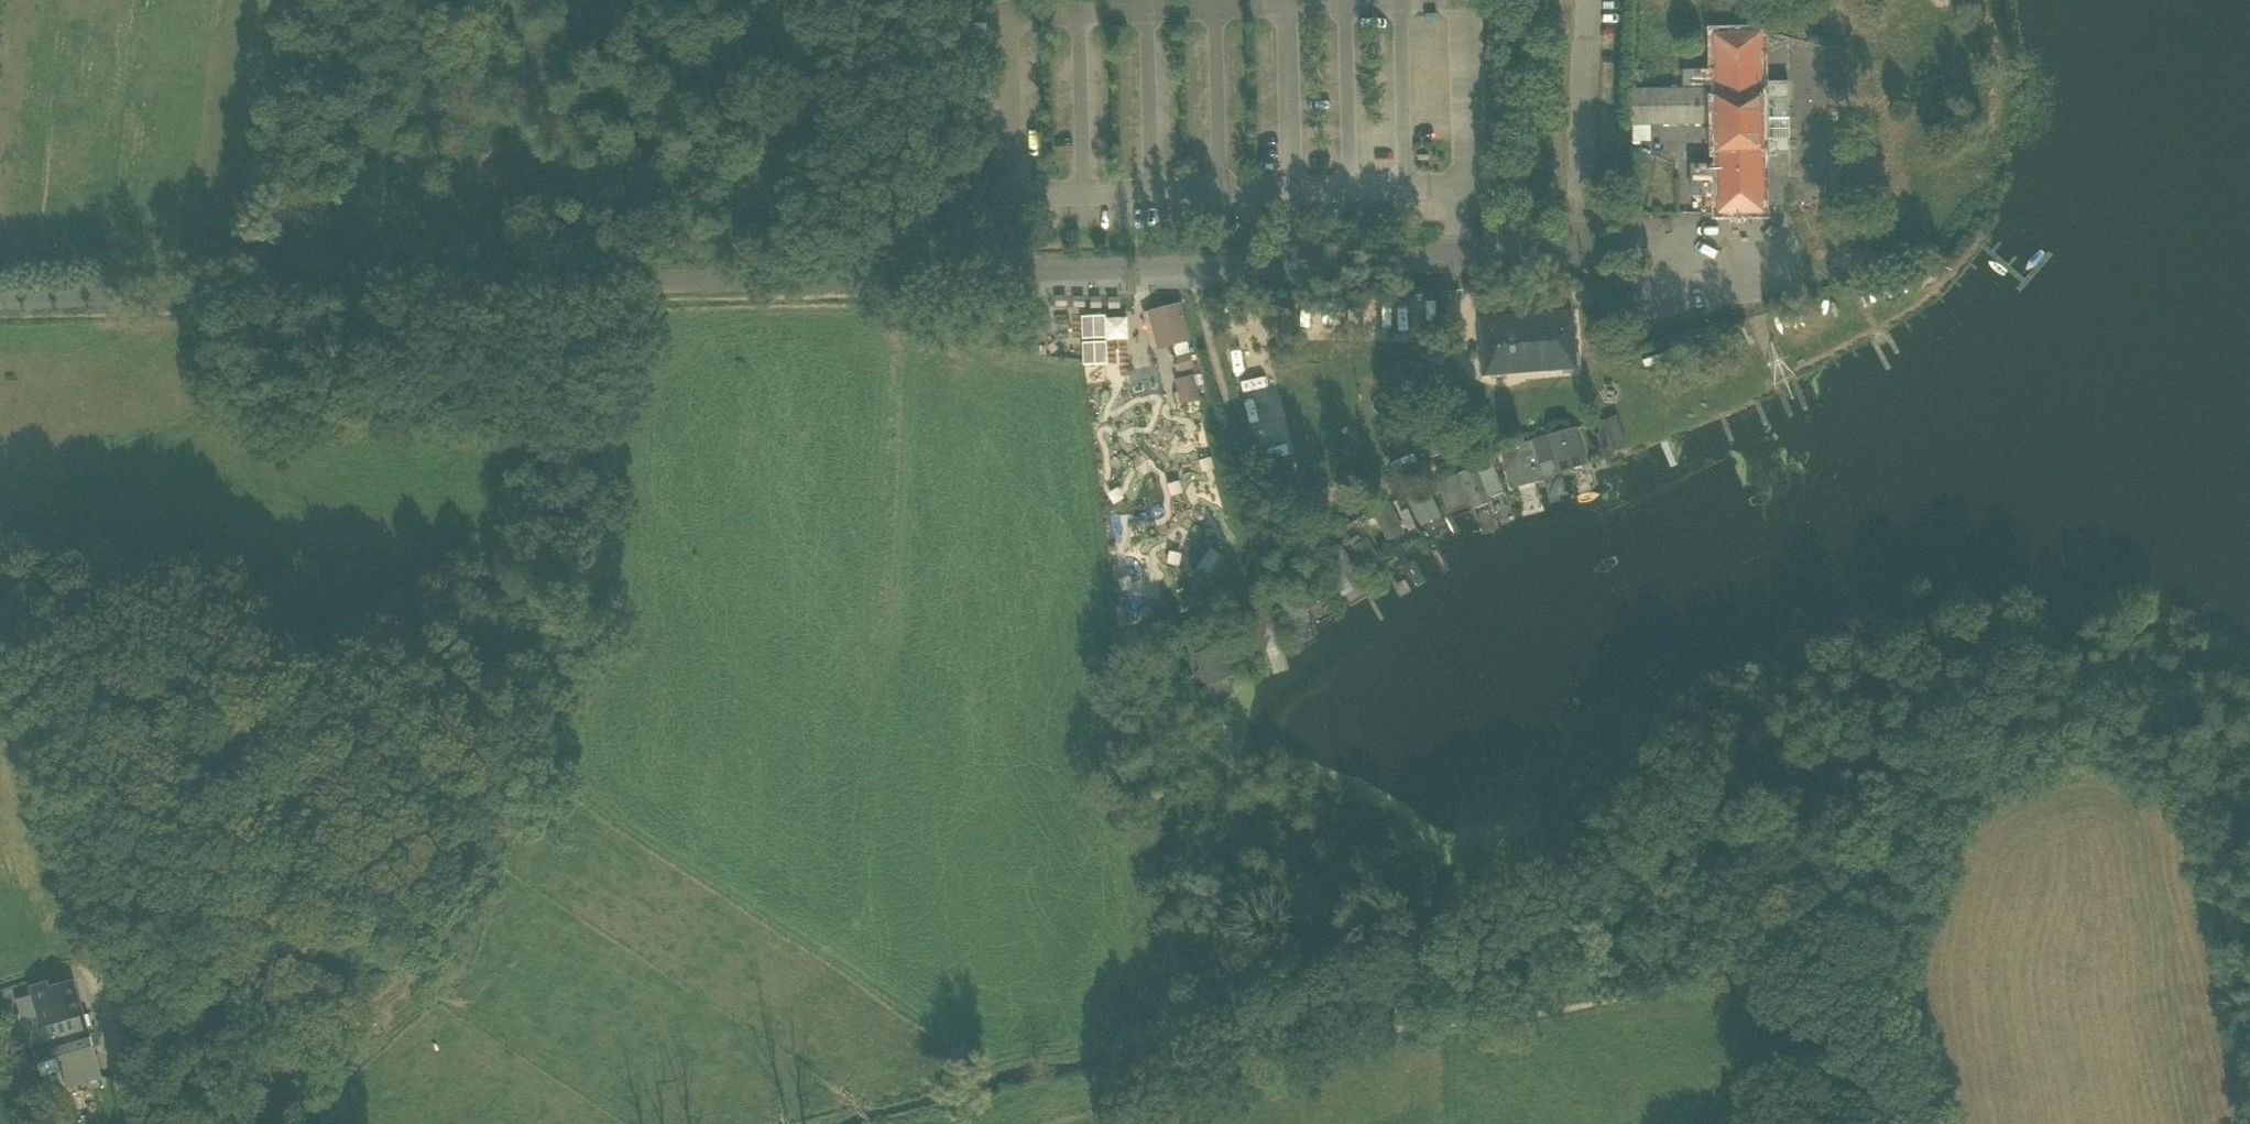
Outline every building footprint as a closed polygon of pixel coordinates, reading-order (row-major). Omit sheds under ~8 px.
[(1716,91),(1716,98),(1761,98),(1760,83),(1760,40),(1760,35),(1716,36),(1716,71),(1716,87),(1716,91)] [(1785,39),(1760,40),(1760,83),(1786,83),(1785,39)] [(1688,87),(1716,87),(1716,71),(1688,71),(1688,87)] [(1779,151),(1790,151),(1789,83),(1786,83),(1760,83),(1761,98),(1763,98),(1764,151),(1768,151),(1768,157),(1779,157),(1779,151)] [(1632,125),(1633,125),(1641,125),(1716,123),(1716,98),(1716,91),(1631,93),(1632,125)] [(1763,98),(1761,98),(1716,98),(1716,123),(1717,154),(1718,154),(1762,154),(1764,154),(1764,151),(1763,98)] [(1641,143),(1641,125),(1633,125),(1632,143),(1641,143)] [(1762,213),(1762,154),(1718,154),(1718,166),(1719,196),(1719,214),(1762,213)] [(1693,197),(1719,196),(1718,166),(1692,167),(1693,197)] [(1180,307),(1151,315),(1160,349),(1189,342),(1180,307)] [(1480,320),(1484,376),(1564,370),(1565,374),(1581,373),(1579,354),(1576,355),(1573,313),(1480,320)] [(1051,317),(1036,317),(1037,341),(1052,341),(1051,317)] [(1106,317),(1082,317),(1083,339),(1107,338),(1106,317)] [(1107,342),(1083,343),(1084,365),(1108,364),(1107,342)] [(1190,355),(1177,358),(1180,373),(1194,369),(1190,355)] [(1193,378),(1175,382),(1181,405),(1199,400),(1193,378)] [(1617,417),(1607,420),(1617,450),(1627,446),(1617,417)] [(1598,424),(1607,453),(1617,450),(1607,420),(1598,424)] [(1548,437),(1559,472),(1573,468),(1570,458),(1580,455),(1572,430),(1548,437)] [(1545,438),(1532,442),(1542,478),(1556,473),(1545,438)] [(1542,479),(1542,478),(1532,442),(1500,450),(1508,481),(1537,473),(1538,480),(1542,479)] [(1475,468),(1483,486),(1499,479),(1489,455),(1473,461),(1475,468)] [(1570,458),(1573,468),(1583,465),(1580,455),(1570,458)] [(1465,489),(1468,499),(1485,492),(1483,486),(1475,468),(1459,474),(1465,489)] [(1543,481),(1542,479),(1538,480),(1537,473),(1508,481),(1510,489),(1543,481)] [(1440,480),(1446,496),(1465,489),(1459,474),(1440,480)] [(1504,492),(1499,479),(1483,486),(1485,492),(1487,498),(1504,492)] [(1438,506),(1441,513),(1442,513),(1447,510),(1435,488),(1430,491),(1438,506)] [(1450,508),(1469,501),(1468,499),(1465,489),(1446,496),(1450,508)] [(1409,502),(1416,517),(1436,507),(1428,492),(1409,502)] [(1485,492),(1468,499),(1469,501),(1472,510),(1489,503),(1487,498),(1485,492)] [(1372,511),(1379,525),(1391,519),(1384,505),(1372,511)] [(1436,507),(1416,517),(1420,524),(1439,514),(1436,507)] [(1391,519),(1379,525),(1382,532),(1394,527),(1391,519)] [(1350,543),(1353,548),(1358,544),(1356,540),(1350,543)] [(1365,540),(1358,544),(1353,548),(1361,561),(1373,553),(1365,540)] [(1331,574),(1343,595),(1346,594),(1341,585),(1355,577),(1339,550),(1325,558),(1334,572),(1331,574)] [(1373,553),(1361,561),(1366,569),(1379,562),(1373,553)] [(1294,586),(1305,608),(1322,599),(1312,577),(1294,586)] [(1341,585),(1346,594),(1359,585),(1355,577),(1341,585)] [(1268,602),(1284,634),(1292,629),(1288,622),(1303,613),(1291,590),(1268,602)] [(1288,622),(1292,629),(1308,621),(1303,613),(1288,622)] [(1223,670),(1226,678),(1233,675),(1221,645),(1214,648),(1223,670)] [(1214,648),(1196,655),(1205,677),(1223,670),(1214,648)] [(1206,681),(1205,677),(1196,655),(1192,657),(1202,683),(1206,681)] [(1205,677),(1206,681),(1211,693),(1229,685),(1226,678),(1223,670),(1205,677)] [(102,1077),(81,1014),(71,982),(45,989),(44,984),(30,988),(32,996),(42,1026),(45,1025),(51,1039),(85,1029),(90,1046),(56,1056),(65,1088),(102,1077)] [(28,1046),(30,1045),(51,1039),(45,1025),(42,1026),(32,996),(15,1001),(28,1046)] [(51,1039),(56,1056),(90,1046),(85,1029),(51,1039)] [(56,1056),(51,1039),(30,1045),(35,1062),(56,1056)]
